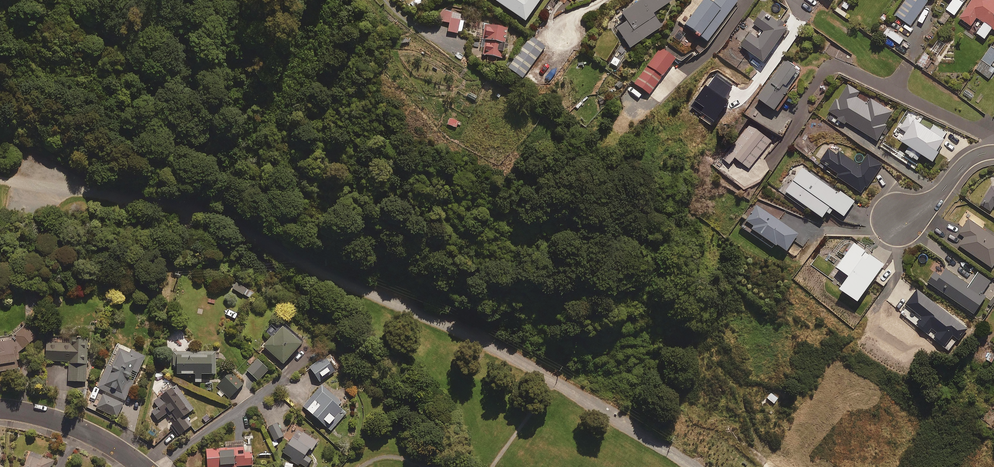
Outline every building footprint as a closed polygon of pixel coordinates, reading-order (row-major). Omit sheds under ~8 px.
[(523,20),(537,0),(495,0),(523,20)] [(621,12),(626,20),(612,30),(618,38),(619,36),(627,48),(660,25),(651,13),(670,0),(638,0),(621,12)] [(736,0),(712,0),(711,2),(709,0),(696,0),(680,21),(705,40),(737,0),(736,0)] [(896,14),(910,24),(928,0),(906,0),(896,14)] [(963,0),(951,0),(946,8),(954,14),(964,0),(963,0)] [(959,16),(971,24),(976,15),(984,20),(976,31),(984,37),(991,26),(993,28),(993,0),(970,0),(959,16)] [(461,13),(442,10),(440,21),(448,22),(446,30),(457,32),(461,13)] [(772,17),(766,12),(757,24),(763,29),(757,38),(749,32),(741,43),(763,59),(788,24),(778,17),(772,17)] [(485,22),(481,39),(484,40),(480,58),(494,62),(495,56),(499,57),(506,28),(485,22)] [(903,39),(887,27),(884,32),(899,43),(903,39)] [(466,38),(453,35),(452,42),(465,44),(466,38)] [(544,46),(530,35),(506,66),(521,77),(544,46)] [(945,43),(938,38),(931,49),(938,54),(945,43)] [(674,57),(659,46),(633,82),(648,93),(674,57)] [(990,46),(975,68),(989,78),(993,70),(993,68),(990,65),(993,59),(993,48),(990,46)] [(931,56),(925,52),(917,63),(923,67),(931,56)] [(797,66),(786,58),(757,94),(777,110),(788,96),(784,93),(798,74),(794,71),(797,66)] [(859,91),(846,83),(830,111),(877,139),(881,131),(886,134),(890,126),(885,123),(892,110),(871,98),(867,103),(856,96),(859,91)] [(906,112),(899,125),(905,128),(899,139),(909,143),(905,152),(918,158),(921,152),(933,158),(947,130),(929,121),(928,125),(915,118),(916,117),(906,112)] [(447,124),(455,127),(456,125),(460,126),(461,122),(449,118),(447,124)] [(771,141),(757,129),(734,154),(748,167),(771,141)] [(837,154),(829,148),(820,160),(862,192),(882,165),(867,154),(859,165),(839,151),(837,154)] [(853,200),(802,166),(794,178),(789,175),(781,187),(822,214),(825,209),(829,211),(833,206),(844,213),(853,200)] [(993,185),(980,204),(990,210),(993,205),(993,186),(993,185)] [(755,204),(745,220),(751,224),(749,226),(784,250),(796,232),(755,204)] [(968,218),(959,232),(964,236),(959,244),(992,266),(993,263),(993,235),(968,218)] [(883,263),(855,240),(836,264),(847,272),(839,283),(857,297),(883,263)] [(969,284),(945,268),(934,284),(974,312),(985,295),(982,293),(991,280),(978,271),(969,284)] [(254,292),(236,282),(233,288),(251,298),(254,292)] [(966,327),(916,289),(900,311),(949,349),(966,327)] [(304,340),(284,322),(263,344),(283,362),(304,340)] [(18,368),(17,358),(19,358),(19,351),(36,336),(26,324),(16,333),(0,335),(0,370),(18,368)] [(88,336),(69,336),(68,342),(46,341),(45,359),(69,361),(68,380),(86,380),(88,336)] [(145,357),(120,345),(116,354),(113,352),(97,387),(105,391),(98,406),(117,415),(145,357)] [(216,352),(174,350),(173,364),(177,364),(177,372),(195,373),(195,381),(201,381),(201,373),(215,374),(216,352)] [(335,369),(326,355),(310,366),(319,380),(335,369)] [(270,370),(258,358),(247,369),(259,381),(270,370)] [(222,396),(225,393),(234,401),(238,396),(234,393),(243,383),(230,370),(216,385),(220,389),(218,392),(222,396)] [(193,408),(174,383),(153,399),(158,407),(152,411),(158,419),(168,412),(175,421),(170,424),(178,434),(189,425),(182,416),(193,408)] [(344,405),(322,385),(302,406),(329,431),(346,413),(341,408),(344,405)] [(760,405),(766,397),(774,404),(777,400),(762,387),(753,399),(760,405)] [(220,410),(216,405),(209,410),(213,416),(220,410)] [(276,423),(268,427),(275,439),(283,435),(276,423)] [(282,451),(291,457),(289,458),(299,465),(300,463),(305,466),(311,458),(307,455),(317,441),(299,428),(282,451)] [(236,439),(207,440),(207,466),(223,466),(223,463),(228,463),(228,466),(237,466),(238,466),(238,464),(253,464),(252,437),(241,438),(241,435),(236,436),(236,439)] [(51,459),(30,451),(24,466),(20,465),(20,466),(48,466),(51,459)]
